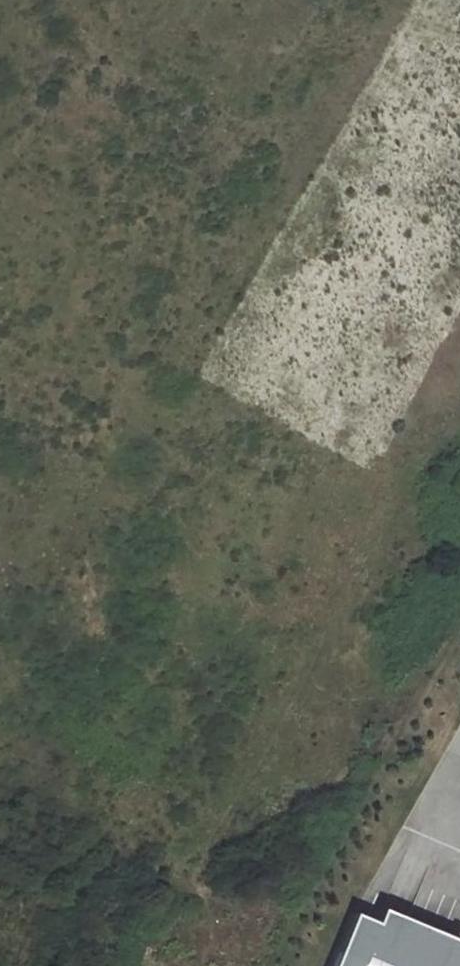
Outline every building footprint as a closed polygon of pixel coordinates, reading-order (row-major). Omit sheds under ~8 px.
[(332,965),(459,965),(459,945),(381,912),(374,926),(353,917),(332,965)]
